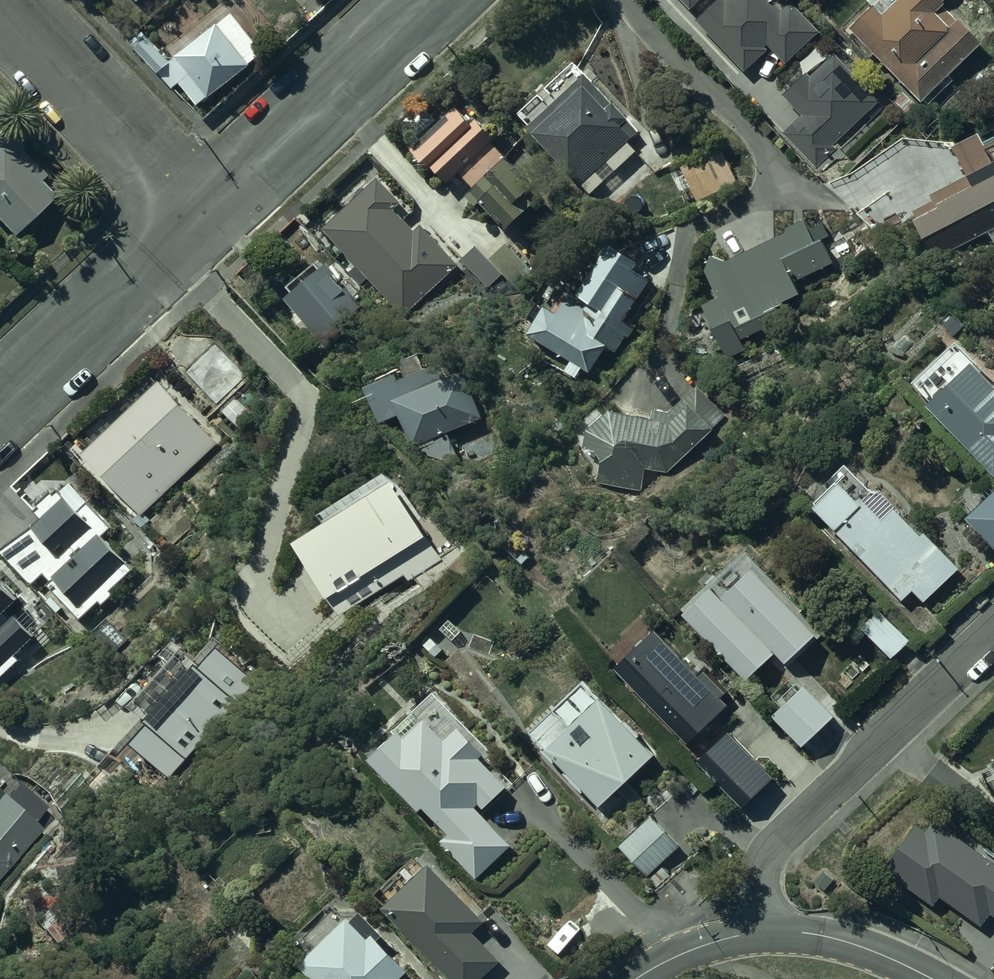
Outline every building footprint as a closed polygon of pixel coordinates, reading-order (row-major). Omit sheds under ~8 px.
[(814,32),(790,7),(782,15),(768,0),(726,0),(704,20),(745,64),(772,38),(788,56),(814,32)] [(850,31),(920,103),(923,100),(929,106),(954,82),(949,77),(982,44),(943,4),(947,0),(882,0),(850,31)] [(148,40),(135,51),(158,75),(158,74),(172,89),(177,84),(196,107),(206,99),(207,100),(265,52),(233,13),(169,64),(148,40)] [(881,101),(835,51),(786,96),(806,118),(786,135),(816,168),(838,149),(834,144),(881,101)] [(534,134),(531,137),(590,196),(635,152),(627,144),(631,140),(621,129),(628,122),(584,75),(580,80),(574,73),(523,120),(529,127),(528,128),(534,134)] [(455,109),(410,152),(430,172),(432,171),(446,186),(458,174),(473,190),(464,199),(474,209),(478,204),(505,232),(537,201),(523,186),(529,180),(517,167),(513,171),(504,161),(505,160),(491,145),(495,141),(475,120),(470,125),(455,109)] [(11,239),(54,200),(39,184),(44,180),(1,133),(0,134),(0,227),(11,239)] [(934,259),(989,233),(993,244),(993,144),(985,149),(979,137),(952,150),(965,179),(929,196),(932,202),(913,211),(918,221),(913,223),(934,259)] [(720,148),(679,166),(697,204),(738,185),(720,148)] [(374,179),(321,229),(403,315),(456,264),(374,179)] [(713,258),(705,274),(718,302),(703,309),(714,330),(712,331),(726,360),(745,351),(740,342),(782,321),(776,309),(800,297),(793,284),(833,264),(822,242),(829,238),(822,224),(808,231),(804,223),(785,232),(787,237),(728,264),(713,258)] [(637,265),(608,247),(575,299),(564,292),(550,314),(543,310),(525,337),(569,365),(566,371),(576,377),(580,371),(588,377),(606,349),(613,354),(624,336),(628,338),(634,328),(625,321),(650,282),(633,271),(637,265)] [(329,264),(287,297),(324,342),(365,309),(329,264)] [(953,347),(911,386),(929,405),(925,409),(993,478),(993,390),(953,347)] [(390,378),(363,390),(378,425),(397,417),(411,449),(485,417),(465,370),(439,381),(428,356),(388,373),(390,378)] [(158,385),(80,455),(135,512),(131,516),(139,524),(146,517),(143,515),(216,446),(158,385)] [(600,462),(597,483),(641,492),(644,470),(667,473),(683,467),(713,436),(709,432),(724,416),(697,388),(673,412),(652,410),(651,422),(620,419),(610,415),(586,434),(583,449),(586,450),(586,453),(596,453),(600,462)] [(251,416),(236,400),(224,412),(238,428),(251,416)] [(923,535),(920,538),(880,494),(871,494),(850,473),(815,506),(816,508),(812,511),(902,603),(911,593),(923,606),(958,571),(923,535)] [(391,484),(293,548),(326,602),(328,601),(339,617),(404,576),(408,581),(439,562),(391,484)] [(0,551),(0,553),(32,586),(43,575),(49,582),(46,585),(79,620),(97,602),(101,606),(112,596),(109,593),(131,571),(100,539),(110,528),(87,503),(77,513),(56,491),(51,496),(48,494),(35,507),(37,509),(33,513),(40,521),(0,551)] [(966,521),(993,551),(993,494),(966,521)] [(711,591),(683,620),(746,683),(751,678),(755,682),(765,673),(761,669),(775,655),(786,666),(815,638),(751,573),(722,602),(711,591)] [(18,662),(13,657),(32,639),(13,618),(11,620),(4,613),(14,603),(0,588),(0,679),(18,662)] [(880,611),(860,629),(891,661),(910,643),(880,611)] [(653,635),(614,673),(689,748),(728,710),(720,702),(726,696),(702,672),(696,678),(653,635)] [(582,792),(599,808),(654,757),(638,740),(640,737),(626,722),(623,724),(584,682),(528,733),(544,751),(541,754),(552,765),(555,763),(566,775),(564,777),(580,795),(582,792)] [(389,744),(387,742),(378,750),(379,752),(369,764),(417,814),(422,810),(446,836),(439,842),(476,881),(510,848),(474,810),(478,806),(482,811),(505,789),(477,761),(482,756),(458,730),(444,744),(423,722),(403,741),(398,735),(389,744)] [(44,833),(34,825),(46,811),(0,771),(0,885),(44,833)] [(617,848),(645,879),(679,848),(652,817),(617,848)] [(881,872),(933,907),(939,898),(982,928),(989,917),(993,920),(993,865),(934,824),(927,835),(915,827),(881,872)] [(381,913),(446,978),(481,978),(499,961),(472,933),(482,922),(428,867),(381,913)] [(294,965),(308,978),(403,978),(407,976),(378,942),(382,938),(360,915),(349,925),(346,921),(294,965)]
